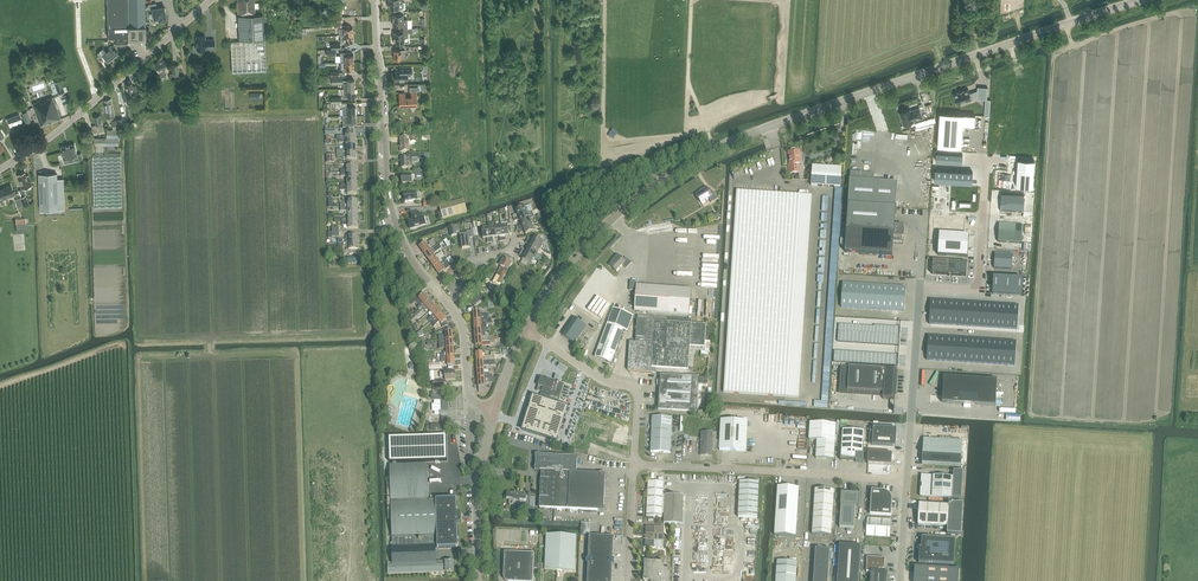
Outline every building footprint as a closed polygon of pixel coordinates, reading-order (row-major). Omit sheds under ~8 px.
[(108,28),(129,27),(128,0),(107,0),(108,28)] [(129,27),(129,37),(129,39),(146,38),(145,0),(128,0),(129,27)] [(238,16),(255,15),(254,0),(237,0),(238,16)] [(389,9),(399,8),(399,10),(406,10),(405,2),(402,3),(402,0),(388,0),(389,9)] [(156,7),(156,3),(149,4),(149,10),(153,10),(154,19),(160,18),(160,20),(165,19),(165,18),(166,17),(165,15),(166,14),(167,13),(166,12),(165,12),(164,7),(160,8),(160,6),(156,7)] [(264,40),(263,15),(255,15),(238,16),(239,42),(264,40)] [(400,25),(400,29),(407,28),(407,20),(403,21),(403,15),(392,15),(393,25),(400,25)] [(345,28),(340,28),(340,35),(353,35),(353,28),(350,28),(349,25),(345,25),(345,28)] [(129,27),(108,28),(108,38),(108,40),(115,40),(115,37),(129,37),(129,27)] [(393,33),(394,43),(404,42),(403,37),(408,37),(408,33),(412,32),(412,28),(407,28),(400,29),(400,33),(393,33)] [(353,35),(340,35),(340,42),(345,42),(345,45),(350,45),(350,42),(353,42),(353,35)] [(205,36),(196,36),(196,37),(197,49),(206,49),(206,47),(215,47),(214,39),(205,39),(205,36)] [(265,71),(264,40),(239,42),(230,42),(231,73),(265,71)] [(106,52),(103,48),(97,53),(101,58),(103,56),(108,61),(117,53),(111,45),(108,48),(109,49),(106,52)] [(401,60),(401,59),(405,59),(405,50),(401,51),(401,50),(394,51),(394,60),(401,60)] [(345,53),(340,53),(340,56),(341,62),(353,62),(353,55),(350,55),(350,52),(345,52),(345,53)] [(154,63),(159,72),(161,77),(166,75),(163,70),(170,67),(166,58),(154,63)] [(353,62),(341,62),(341,70),(343,69),(343,72),(345,72),(346,72),(351,72),(351,69),(354,69),(353,62)] [(400,72),(395,72),(395,81),(400,80),(400,82),(404,82),(404,80),(408,80),(407,75),(412,75),(411,67),(399,67),(400,72)] [(342,76),(332,76),(332,82),(339,82),(339,84),(343,84),(344,89),(354,89),(354,80),(347,80),(342,80),(342,76)] [(132,83),(125,85),(127,95),(126,95),(128,105),(131,105),(129,94),(137,93),(136,86),(132,86),(132,83)] [(399,93),(399,106),(404,106),(404,108),(411,108),(410,106),(417,105),(416,93),(418,93),(418,87),(409,88),(409,93),(411,93),(411,97),(405,98),(405,93),(399,93)] [(977,87),(977,90),(970,93),(969,89),(964,91),(963,90),(958,92),(958,93),(953,94),(957,104),(972,99),(972,98),(977,96),(977,99),(985,99),(987,99),(988,87),(977,87)] [(344,95),(343,95),(343,97),(347,97),(354,97),(354,89),(344,89),(344,95)] [(33,104),(41,126),(61,119),(53,97),(47,99),(33,104)] [(111,99),(104,101),(108,121),(112,120),(113,120),(113,117),(115,116),(111,99)] [(121,104),(114,106),(116,118),(123,116),(122,113),(124,113),(122,107),(121,104)] [(355,107),(343,107),(343,116),(355,115),(355,107)] [(904,125),(914,122),(914,121),(922,118),(919,108),(908,112),(907,110),(906,111),(905,110),(902,111),(901,112),(899,113),(904,125)] [(975,115),(940,113),(938,147),(961,148),(963,125),(975,126),(975,115)] [(19,114),(9,118),(11,123),(12,126),(15,125),(22,122),(19,114)] [(102,120),(100,115),(93,117),(95,125),(92,126),(94,133),(104,130),(101,121),(102,120)] [(355,115),(343,116),(343,124),(343,128),(346,128),(353,128),(354,128),(354,124),(355,124),(355,115)] [(113,120),(112,120),(113,128),(123,127),(127,126),(126,123),(122,123),(122,119),(113,120)] [(107,138),(94,138),(94,146),(96,146),(96,151),(103,151),(103,145),(118,145),(118,129),(107,130),(107,138)] [(402,139),(400,139),(400,142),(401,152),(410,152),(410,142),(416,142),(416,137),(411,137),(411,138),(402,139)] [(61,147),(64,161),(75,158),(75,160),(82,158),(81,153),(77,154),(75,144),(69,145),(67,146),(66,146),(61,147)] [(791,150),(791,152),(788,152),(788,153),(789,153),(789,157),(788,158),(789,160),(789,161),(790,164),(788,164),(789,173),(791,173),(798,172),(796,164),(800,163),(799,157),(800,157),(799,151),(796,151),(795,149),(791,149),(791,150)] [(935,161),(962,162),(963,154),(936,152),(935,161)] [(92,155),(93,208),(121,207),(120,154),(92,155)] [(412,158),(401,159),(401,168),(409,168),(409,167),(412,167),(412,158)] [(1018,159),(1016,187),(1033,188),(1034,160),(1018,159)] [(841,187),(842,168),(812,166),(811,185),(841,187)] [(935,170),(934,181),(972,184),(973,172),(935,170)] [(23,172),(21,172),(20,173),(19,174),(19,175),(18,176),(22,188),(32,185),(28,175),(26,176),(25,172),(23,172)] [(412,175),(402,175),(402,183),(412,183),(412,180),(423,179),(423,172),(416,172),(416,175),(412,175)] [(846,228),(845,252),(892,255),(893,243),(902,243),(903,225),(895,225),(896,207),(897,183),(873,182),(874,174),(850,172),(848,204),(846,228)] [(38,174),(40,210),(64,209),(64,194),(57,194),(57,173),(38,174)] [(999,174),(998,187),(1010,187),(1011,175),(999,174)] [(0,190),(0,200),(15,195),(11,185),(6,186),(6,188),(0,190)] [(702,190),(702,191),(696,195),(701,203),(709,199),(711,203),(718,199),(714,192),(710,194),(706,187),(702,190)] [(736,191),(723,392),(788,396),(800,195),(736,191)] [(418,200),(421,199),(419,192),(417,192),(404,194),(405,202),(418,200)] [(1001,193),(1000,211),(1024,213),(1025,195),(1001,193)] [(21,197),(24,205),(29,203),(26,195),(21,197)] [(348,204),(341,205),(341,208),(358,207),(358,204),(359,204),(359,203),(359,202),(358,201),(357,201),(357,200),(354,200),(354,198),(348,198),(348,204)] [(443,219),(453,216),(468,211),(464,199),(439,206),(443,219)] [(526,207),(516,211),(519,217),(529,213),(526,207)] [(420,217),(418,212),(411,214),(413,219),(408,221),(410,229),(426,225),(423,216),(420,217)] [(517,217),(514,219),(515,221),(520,219),(521,223),(531,219),(529,213),(519,217),(517,217)] [(933,215),(932,233),(939,233),(938,255),(967,257),(969,235),(963,235),(964,217),(933,215)] [(15,220),(16,232),(29,231),(29,225),(26,225),(25,219),(15,220)] [(531,219),(521,223),(523,229),(534,224),(531,219)] [(494,223),(488,224),(488,227),(490,238),(490,239),(490,243),(493,242),(493,237),(496,237),(495,226),(494,223)] [(534,224),(523,229),(526,235),(536,230),(534,224)] [(999,224),(998,242),(1022,243),(1023,225),(999,224)] [(454,226),(449,227),(451,236),(457,235),(456,231),(454,226)] [(467,234),(461,235),(462,249),(470,248),(469,238),(474,237),(474,236),(474,232),(471,232),(471,231),(467,232),(467,234)] [(534,237),(531,243),(541,248),(544,242),(534,237)] [(430,244),(428,246),(426,243),(420,247),(425,254),(437,245),(433,239),(428,243),(430,244)] [(342,246),(346,246),(346,250),(349,250),(349,254),(359,254),(359,243),(342,244),(342,246)] [(531,243),(528,248),(538,254),(541,248),(531,243)] [(431,249),(425,254),(430,261),(436,256),(434,254),(442,248),(439,244),(437,245),(431,249)] [(528,248),(525,254),(535,259),(538,254),(528,248)] [(430,261),(435,267),(446,259),(442,252),(436,256),(430,261)] [(525,254),(522,260),(532,265),(535,259),(525,254)] [(995,254),(994,268),(1012,269),(1013,255),(995,254)] [(614,259),(615,260),(609,266),(616,272),(622,265),(626,269),(632,263),(625,258),(623,260),(618,255),(617,255),(614,259)] [(500,265),(502,266),(493,282),(500,286),(511,264),(508,262),(510,259),(505,257),(504,260),(503,260),(500,265)] [(435,267),(440,274),(451,266),(446,259),(435,267)] [(933,261),(932,274),(948,275),(966,276),(967,263),(949,262),(933,261)] [(993,278),(992,293),(1022,295),(1023,279),(993,278)] [(596,286),(590,282),(581,296),(584,297),(583,298),(586,300),(596,286)] [(636,292),(635,311),(689,315),(691,289),(635,285),(635,283),(630,282),(629,291),(636,292)] [(842,295),(841,307),(847,308),(853,308),(858,308),(864,309),(870,309),(875,309),(881,310),(887,310),(893,310),(898,311),(904,311),(905,299),(906,287),(900,286),(894,286),(888,286),(883,285),(877,285),(871,285),(865,284),(860,284),(854,284),(848,283),(843,283),(842,295)] [(491,294),(496,297),(501,288),(495,286),(491,294)] [(419,310),(429,300),(424,294),(418,298),(419,299),(417,300),(416,301),(419,305),(417,307),(419,309),(419,310)] [(429,300),(419,310),(421,312),(424,310),(425,311),(428,309),(430,311),(435,307),(429,300)] [(931,300),(929,324),(976,327),(1017,330),(1018,306),(931,300)] [(441,313),(435,307),(430,311),(433,314),(427,319),(430,322),(441,313)] [(624,330),(627,331),(633,316),(613,308),(607,324),(624,330)] [(489,319),(488,314),(480,315),(480,311),(473,312),(474,320),(489,319)] [(441,324),(446,320),(441,313),(430,322),(433,326),(439,322),(441,324)] [(629,342),(628,370),(651,372),(652,367),(688,369),(690,346),(704,347),(706,325),(691,324),(691,318),(637,315),(636,342),(629,342)] [(474,320),(475,329),(481,328),(481,324),(491,323),(491,319),(489,319),(474,320)] [(563,336),(574,344),(586,327),(575,319),(563,336)] [(600,347),(597,356),(606,359),(605,361),(611,363),(615,354),(617,355),(619,348),(617,347),(624,330),(607,324),(599,346),(600,347)] [(475,329),(475,337),(486,337),(486,336),(486,333),(487,333),(486,328),(481,328),(475,329)] [(446,331),(446,335),(439,335),(439,340),(453,339),(452,331),(446,331)] [(494,344),(494,336),(486,336),(486,337),(475,337),(476,346),(482,345),(482,341),(490,341),(490,344),(494,344)] [(1016,342),(928,336),(927,360),(1015,366),(1016,342)] [(453,348),(453,339),(439,340),(440,349),(447,348),(453,348)] [(440,357),(454,356),(453,348),(447,348),(447,352),(443,352),(444,354),(440,354),(440,357)] [(825,351),(822,399),(814,399),(814,407),(828,407),(832,352),(825,351)] [(491,353),(491,356),(483,356),(483,352),(476,353),(477,361),(495,360),(495,352),(491,353)] [(444,362),(448,362),(448,365),(454,365),(454,356),(440,357),(440,360),(444,360),(444,362)] [(495,360),(477,361),(477,370),(484,369),(484,366),(496,365),(495,360)] [(849,367),(848,391),(883,393),(883,398),(895,399),(897,369),(896,369),(896,370),(885,369),(849,367)] [(478,378),(491,378),(491,375),(488,375),(488,373),(484,373),(484,369),(477,370),(478,378)] [(455,372),(440,373),(440,378),(445,377),(446,381),(456,380),(455,372)] [(660,375),(658,410),(697,413),(699,385),(708,386),(708,379),(699,378),(700,377),(660,375)] [(995,406),(997,380),(970,378),(944,376),(942,396),(942,402),(967,404),(995,406)] [(479,392),(486,391),(485,383),(495,382),(495,377),(491,378),(478,378),(478,387),(479,387),(479,392)] [(541,377),(537,391),(541,392),(540,396),(559,402),(564,384),(541,377)] [(441,400),(441,425),(426,425),(426,432),(447,431),(448,430),(448,429),(448,428),(448,427),(447,426),(446,399),(447,397),(447,396),(447,395),(446,394),(432,395),(431,395),(431,396),(431,398),(432,399),(432,400),(441,400)] [(585,396),(583,449),(601,450),(600,453),(618,454),(621,401),(603,400),(603,397),(585,396)] [(534,397),(523,430),(557,441),(567,407),(534,397)] [(651,452),(671,453),(672,418),(652,418),(651,452)] [(746,451),(748,421),(721,419),(719,450),(746,451)] [(809,440),(817,441),(835,442),(836,424),(810,422),(809,440)] [(872,445),(895,447),(897,429),(873,427),(873,430),(872,444),(872,445)] [(700,455),(712,456),(712,447),(713,432),(701,431),(700,455)] [(864,432),(843,431),(841,459),(840,459),(840,460),(856,461),(856,462),(863,463),(864,455),(862,455),(864,432)] [(446,435),(389,437),(390,463),(393,462),(393,465),(390,465),(391,501),(393,548),(393,549),(444,547),(444,548),(458,548),(457,524),(461,523),(462,520),(462,519),(462,517),(461,515),(460,512),(457,512),(456,498),(443,499),(443,500),(429,500),(427,464),(397,465),(397,462),(447,461),(446,435)] [(962,440),(923,438),(922,464),(961,466),(962,440)] [(816,458),(834,460),(835,442),(817,441),(816,458)] [(892,454),(869,452),(868,464),(892,466),(892,454)] [(536,455),(535,470),(541,471),(541,483),(540,508),(586,510),(604,511),(605,474),(577,472),(577,465),(577,460),(577,457),(536,455)] [(924,475),(922,497),(932,498),(932,497),(952,498),(961,499),(962,487),(963,471),(954,471),(953,477),(933,476),(924,475)] [(738,518),(757,518),(759,483),(740,482),(738,518)] [(646,517),(662,518),(664,483),(648,483),(646,517)] [(796,537),(799,488),(778,487),(774,535),(796,537)] [(831,535),(834,491),(815,489),(812,534),(831,535)] [(871,491),(870,515),(891,516),(892,501),(892,499),(891,496),(890,495),(888,493),(886,492),(883,491),(882,491),(871,491)] [(507,493),(507,500),(509,500),(509,504),(512,505),(513,505),(518,505),(518,509),(530,510),(531,496),(527,496),(520,495),(520,493),(516,493),(515,493),(507,493)] [(859,494),(842,493),(840,528),(854,529),(856,506),(859,507),(859,494)] [(663,495),(662,514),(664,514),(664,524),(682,525),(683,496),(663,495)] [(949,506),(919,504),(918,525),(947,527),(947,534),(962,535),(964,504),(949,503),(949,506)] [(866,536),(890,537),(891,520),(867,518),(866,536)] [(645,548),(663,549),(664,528),(646,527),(645,548)] [(545,571),(557,571),(575,572),(576,536),(547,535),(545,571)] [(587,580),(612,580),(614,537),(589,536),(587,580)] [(921,548),(920,548),(918,563),(953,565),(955,540),(922,537),(921,548)] [(861,546),(840,545),(837,580),(859,580),(861,546)] [(815,548),(813,580),(828,580),(830,549),(815,548)] [(504,580),(505,580),(533,580),(534,554),(505,553),(504,577),(504,580)] [(888,569),(884,569),(885,558),(867,557),(866,572),(871,572),(870,580),(887,580),(888,569)] [(436,562),(436,565),(446,565),(446,571),(446,572),(455,572),(454,561),(436,562)] [(665,562),(645,561),(644,580),(671,580),(671,569),(664,569),(665,562)] [(436,562),(388,563),(388,573),(436,572),(446,571),(446,565),(436,565),(436,562)] [(914,580),(959,580),(959,569),(915,566),(914,580)] [(797,569),(777,568),(776,580),(796,580),(797,569)]
